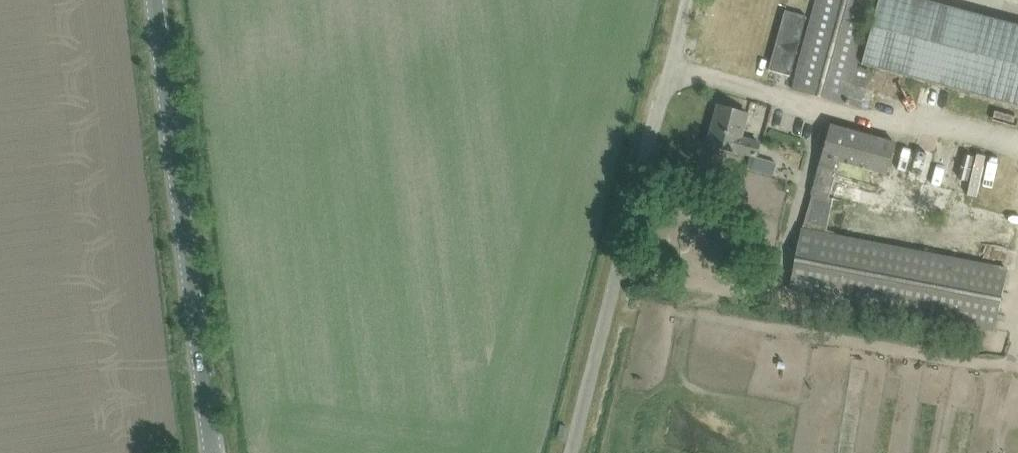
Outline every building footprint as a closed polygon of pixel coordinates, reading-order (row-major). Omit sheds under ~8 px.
[(792,89),(811,94),(859,107),(864,90),(850,87),(857,61),(868,21),(874,0),(816,0),(792,89)] [(1017,105),(1017,23),(934,0),(879,0),(879,1),(877,7),(862,63),(1017,105)] [(768,69),(789,75),(806,15),(784,10),(768,69)] [(707,143),(727,149),(749,155),(753,156),(757,142),(738,137),(745,113),(718,105),(711,129),(714,130),(711,143),(708,142),(707,143)] [(894,142),(892,141),(830,124),(820,163),(883,181),(886,172),(894,142)] [(749,155),(745,168),(768,175),(773,158),(757,153),(756,156),(753,156),(749,155)] [(803,230),(911,250),(918,219),(875,210),(810,199),(803,230)] [(911,250),(803,230),(788,290),(993,333),(1007,269),(911,250)] [(736,234),(732,246),(762,257),(766,245),(736,234)]
